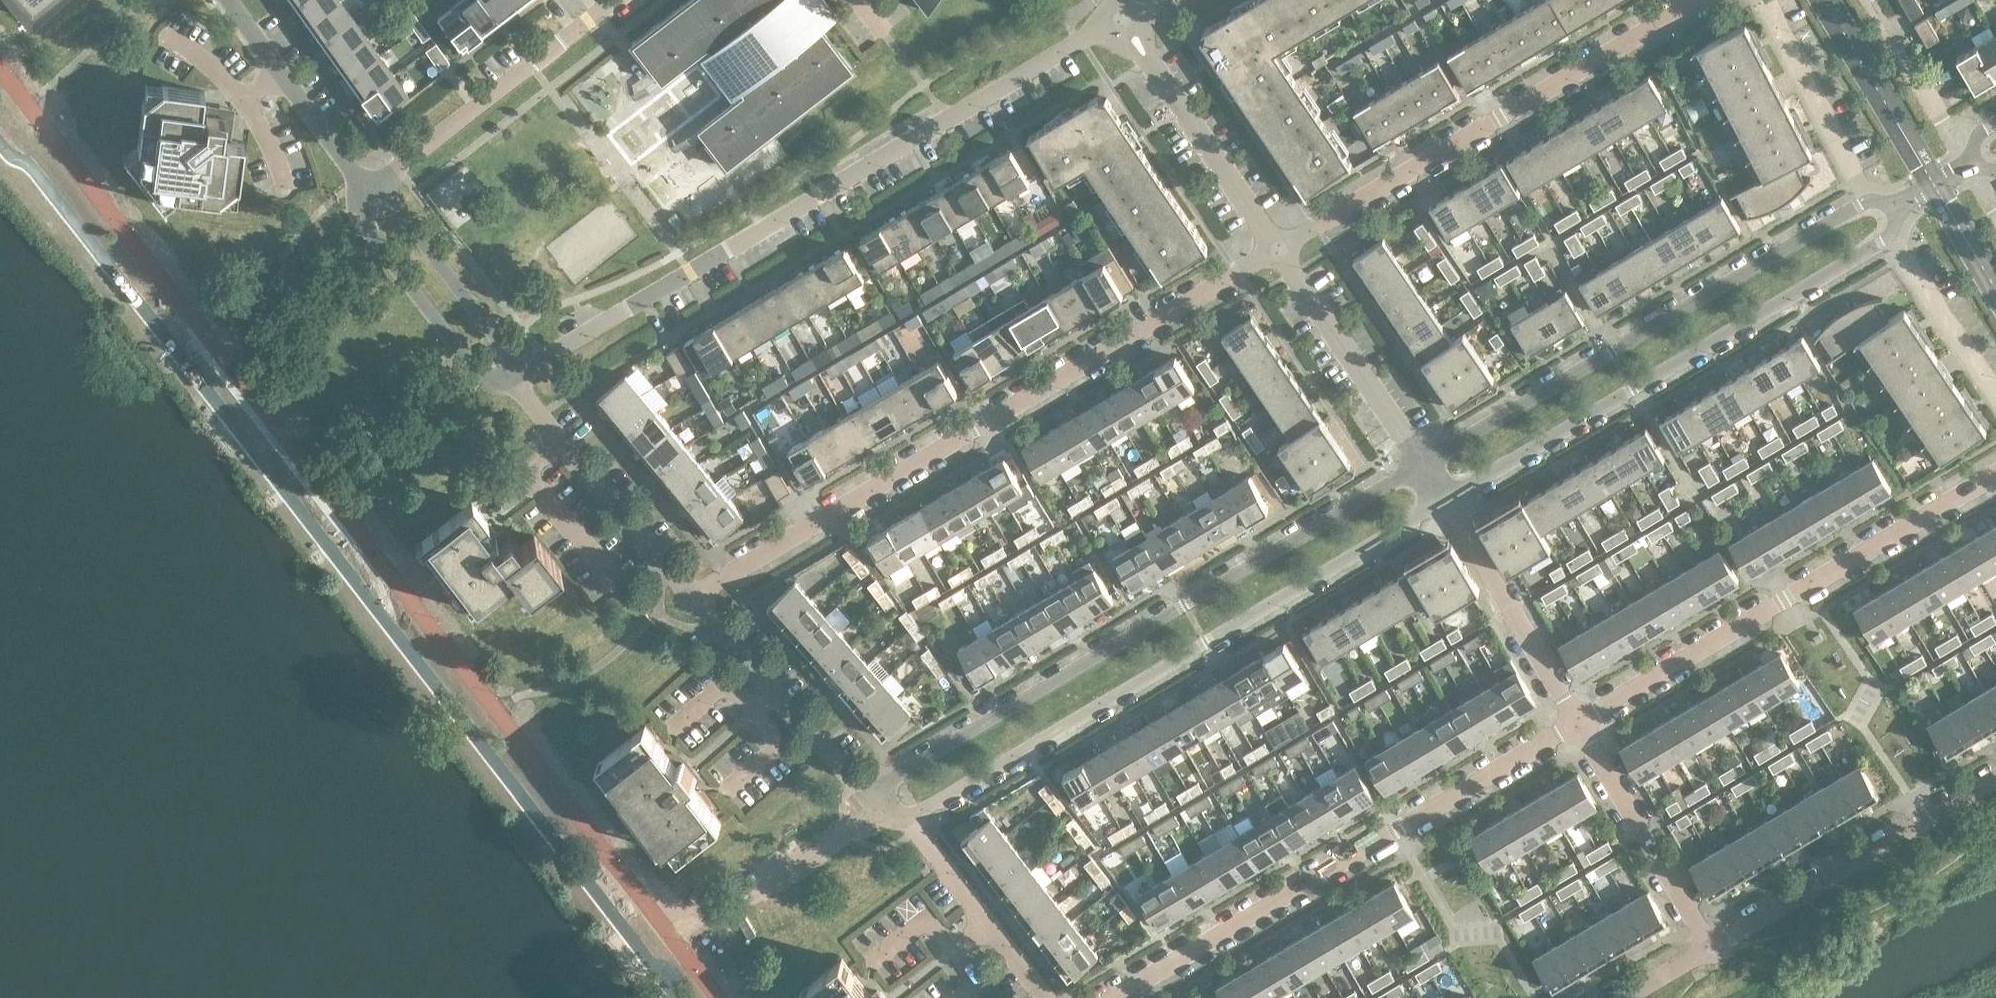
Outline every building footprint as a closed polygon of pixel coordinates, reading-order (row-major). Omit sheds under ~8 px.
[(294,3),(307,22),(337,0),(298,0),(294,3)] [(341,0),(337,0),(307,22),(321,40),(353,17),(341,0)] [(484,0),(458,0),(456,1),(480,33),(499,19),(484,0)] [(513,0),(484,0),(499,19),(517,5),(513,0)] [(723,69),(813,0),(686,0),(630,43),(656,77),(702,42),(723,69)] [(723,69),(745,97),(699,133),(725,167),(852,68),(820,27),(831,18),(824,8),(825,7),(826,6),(827,5),(828,3),(828,2),(829,0),(813,0),(723,69)] [(927,10),(934,0),(919,0),(927,10)] [(1285,0),(1253,0),(1233,12),(1253,45),(1275,50),(1304,33),(1285,0)] [(1344,0),(1285,0),(1304,33),(1348,7),(1344,0)] [(1552,0),(1539,0),(1532,5),(1552,39),(1569,29),(1552,0)] [(1574,0),(1552,0),(1569,29),(1586,19),(1574,0)] [(1596,0),(1574,0),(1586,19),(1602,10),(1596,0)] [(1602,10),(1618,0),(1596,0),(1602,10)] [(1918,0),(1901,0),(1912,18),(1924,11),(1918,0)] [(1969,0),(1954,0),(1951,2),(1955,9),(1969,1),(1969,0)] [(480,33),(456,1),(437,16),(462,47),(480,33)] [(1955,9),(1951,2),(1935,11),(1940,18),(1955,9)] [(1966,3),(1956,9),(1962,20),(1972,14),(1966,3)] [(1552,39),(1532,5),(1515,14),(1536,49),(1552,39)] [(1439,14),(1435,7),(1424,13),(1428,21),(1439,14)] [(422,23),(414,12),(406,17),(414,29),(422,23)] [(1253,45),(1233,12),(1204,29),(1205,30),(1206,29),(1206,31),(1205,39),(1204,40),(1203,39),(1202,39),(1221,67),(1253,45)] [(1536,49),(1515,14),(1499,24),(1519,59),(1536,49)] [(1940,38),(1927,16),(1915,23),(1928,45),(1940,38)] [(366,35),(353,17),(321,40),(334,59),(366,35)] [(1415,19),(1403,25),(1408,33),(1419,26),(1415,19)] [(430,35),(422,23),(414,29),(423,41),(430,35)] [(1698,47),(1709,70),(1721,93),(1769,68),(1767,65),(1771,62),(1751,23),(1747,25),(1746,23),(1698,47)] [(1519,59),(1499,24),(1482,34),(1503,69),(1519,59)] [(1990,25),(1971,36),(1976,45),(1995,77),(1995,76),(1995,35),(1995,34),(1990,25)] [(1392,32),(1381,39),(1385,46),(1396,40),(1392,32)] [(1503,69),(1482,34),(1466,44),(1486,78),(1503,69)] [(380,54),(366,35),(334,59),(347,77),(380,54)] [(1374,53),(1385,46),(1381,39),(1370,45),(1374,53)] [(449,62),(435,42),(424,50),(438,70),(449,62)] [(1486,78),(1466,44),(1448,54),(1469,89),(1486,78)] [(1275,50),(1253,45),(1221,67),(1249,108),(1294,78),(1275,50)] [(1995,77),(1976,45),(1957,56),(1976,88),(1995,77)] [(1359,52),(1348,58),(1352,66),(1363,59),(1359,52)] [(1317,67),(1328,60),(1323,53),(1312,59),(1317,67)] [(393,72),(380,54),(347,77),(361,96),(393,72)] [(1341,72),(1352,66),(1348,58),(1337,65),(1341,72)] [(1439,60),(1421,70),(1442,105),(1459,94),(1439,60)] [(1790,109),(1769,68),(1721,93),(1742,134),(1790,109)] [(1442,105),(1421,70),(1405,80),(1425,115),(1442,105)] [(407,92),(393,72),(361,96),(375,115),(407,92)] [(1649,75),(1631,86),(1649,117),(1668,106),(1649,75)] [(1323,119),(1294,78),(1249,108),(1278,150),(1323,119)] [(1425,115),(1405,80),(1388,90),(1409,124),(1425,115)] [(204,90),(161,84),(161,86),(163,86),(162,88),(148,86),(146,101),(144,100),(144,99),(143,99),(137,144),(141,145),(139,162),(135,165),(134,164),(133,164),(154,191),(155,190),(154,189),(158,186),(174,188),(174,192),(219,198),(220,197),(218,197),(219,195),(233,197),(235,182),(237,182),(237,183),(238,184),(244,141),(227,139),(227,133),(221,125),(222,117),(214,116),(208,108),(202,107),(204,90)] [(1649,117),(1631,86),(1613,96),(1632,127),(1649,117)] [(1409,124),(1388,90),(1372,99),(1392,134),(1409,124)] [(1097,95),(1074,109),(1092,140),(1122,120),(1107,97),(1106,98),(1107,99),(1105,100),(1098,98),(1097,96),(1098,96),(1097,95)] [(1632,127),(1613,96),(1596,107),(1614,137),(1632,127)] [(1392,134),(1372,99),(1355,109),(1375,145),(1392,134)] [(1614,137),(1596,107),(1578,117),(1597,148),(1614,137)] [(1791,111),(1790,109),(1742,134),(1764,176),(1795,160),(1795,161),(1812,153),(1811,150),(1815,148),(1805,128),(1795,108),(1791,111)] [(1092,140),(1074,109),(1029,135),(1057,182),(1087,164),(1092,140)] [(1597,148),(1578,117),(1561,127),(1579,158),(1597,148)] [(1352,162),(1323,119),(1278,150),(1306,193),(1352,162)] [(1151,161),(1122,120),(1092,140),(1087,164),(1105,192),(1151,161)] [(1579,158),(1561,127),(1543,138),(1561,169),(1579,158)] [(1561,169),(1543,138),(1525,148),(1544,179),(1561,169)] [(1041,174),(1022,142),(992,160),(1011,192),(1041,174)] [(1681,146),(1670,153),(1676,161),(1687,155),(1681,146)] [(1544,179),(1525,148),(1507,159),(1525,190),(1544,179)] [(1676,161),(1670,153),(1660,159),(1665,168),(1676,161)] [(1011,192),(992,160),(974,171),(993,203),(1011,192)] [(1695,169),(1690,160),(1679,166),(1684,175),(1695,169)] [(1795,160),(1764,176),(1764,177),(1730,194),(1730,195),(1737,192),(1748,214),(1741,216),(1741,217),(1748,216),(1753,215),(1760,213),(1763,212),(1769,210),(1774,207),(1777,205),(1785,201),(1789,198),(1792,195),(1796,192),(1799,189),(1801,187),(1805,183),(1808,179),(1811,175),(1809,174),(1807,178),(1805,180),(1795,161),(1795,160)] [(1179,203),(1151,161),(1105,192),(1134,234),(1179,203)] [(1502,162),(1483,173),(1502,204),(1520,193),(1502,162)] [(1646,167),(1635,173),(1641,182),(1651,176),(1646,167)] [(1678,179),(1672,170),(1661,177),(1667,186),(1678,179)] [(993,203),(974,171),(955,182),(974,214),(993,203)] [(1502,204),(1483,173),(1466,184),(1484,215),(1502,204)] [(1641,182),(1635,173),(1624,180),(1630,189),(1641,182)] [(1667,186),(1661,177),(1651,183),(1656,192),(1667,186)] [(974,214),(955,182),(937,193),(955,225),(974,214)] [(1484,215),(1466,184),(1448,194),(1467,225),(1484,215)] [(1611,188),(1600,194),(1605,203),(1616,197),(1611,188)] [(1643,200),(1637,191),(1626,198),(1632,206),(1643,200)] [(955,225),(937,193),(918,204),(937,236),(955,225)] [(1467,225),(1448,194),(1430,205),(1448,236),(1467,225)] [(1605,203),(1600,194),(1589,201),(1595,209),(1605,203)] [(1740,228),(1722,197),(1704,208),(1722,239),(1740,228)] [(1632,206),(1626,198),(1615,204),(1621,213),(1632,206)] [(1073,199),(1066,203),(1072,215),(1080,210),(1073,199)] [(1208,246),(1179,203),(1134,234),(1163,276),(1208,246)] [(937,236),(918,204),(899,215),(918,247),(937,236)] [(1060,207),(1050,213),(1056,224),(1067,217),(1060,207)] [(1722,239),(1704,208),(1686,218),(1704,249),(1722,239)] [(1576,209),(1565,215),(1570,224),(1581,217),(1576,209)] [(1607,221),(1602,212),(1591,219),(1597,227),(1607,221)] [(918,247),(899,215),(881,226),(900,258),(918,247)] [(1570,224),(1565,215),(1554,221),(1559,230),(1570,224)] [(1704,249),(1686,218),(1668,228),(1687,259),(1704,249)] [(1597,227),(1591,219),(1580,225),(1586,234),(1597,227)] [(1430,232),(1423,222),(1414,227),(1421,238),(1430,232)] [(900,258),(881,226),(861,237),(880,269),(900,258)] [(1687,259),(1668,228),(1651,239),(1669,270),(1687,259)] [(1070,230),(1063,234),(1069,245),(1077,240),(1070,230)] [(1580,240),(1575,231),(1564,238),(1570,247),(1580,240)] [(1024,232),(1014,238),(1019,246),(1029,240),(1024,232)] [(1437,243),(1430,232),(1421,238),(1429,248),(1437,243)] [(1056,243),(1051,234),(1041,240),(1046,249),(1056,243)] [(1534,234),(1523,240),(1528,249),(1539,242),(1534,234)] [(1019,246),(1014,238),(1003,244),(1008,252),(1019,246)] [(1354,258),(1366,276),(1395,256),(1383,238),(1354,258)] [(1669,270),(1651,239),(1633,249),(1652,280),(1669,270)] [(1046,249),(1041,240),(1030,246),(1035,255),(1046,249)] [(1528,249),(1523,240),(1512,246),(1517,255),(1528,249)] [(1586,249),(1580,240),(1570,247),(1574,254),(1574,255),(1586,249)] [(1134,287),(1115,255),(1109,245),(1079,263),(1085,273),(1104,305),(1134,287)] [(846,246),(826,258),(845,290),(865,278),(846,246)] [(1652,280),(1633,249),(1616,260),(1634,291),(1652,280)] [(987,254),(976,260),(981,268),(992,262),(987,254)] [(1499,254),(1488,261),(1493,270),(1504,263),(1499,254)] [(1453,266),(1446,255),(1437,261),(1444,272),(1453,266)] [(1536,255),(1525,262),(1530,270),(1541,264),(1536,255)] [(1019,265),(1014,256),(1003,262),(1009,271),(1019,265)] [(1407,272),(1395,256),(1366,276),(1377,293),(1407,272)] [(845,290),(826,258),(808,269),(827,301),(845,290)] [(981,268),(976,260),(966,266),(971,274),(981,268)] [(1634,291),(1616,260),(1598,270),(1617,301),(1634,291)] [(1493,270),(1488,261),(1477,267),(1482,276),(1493,270)] [(1009,271),(1003,262),(993,268),(998,277),(1009,271)] [(1522,272),(1516,263),(1506,269),(1511,278),(1522,272)] [(1546,272),(1541,264),(1530,270),(1535,279),(1546,272)] [(1460,276),(1453,266),(1444,272),(1452,282),(1460,276)] [(827,301),(808,269),(789,280),(808,312),(827,301)] [(1511,278),(1506,269),(1495,276),(1500,285),(1511,278)] [(1617,301),(1598,270),(1580,281),(1598,312),(1617,301)] [(1418,289),(1407,272),(1377,293),(1389,310),(1418,289)] [(1104,305),(1085,273),(1067,284),(1085,316),(1104,305)] [(950,276),(939,282),(944,290),(955,284),(950,276)] [(982,287),(977,278),(966,284),(971,293),(982,287)] [(808,312),(789,280),(771,291),(790,323),(808,312)] [(944,290),(939,282),(929,288),(934,297),(944,290)] [(971,293),(966,284),(956,290),(961,299),(971,293)] [(1085,316),(1067,284),(1048,295),(1067,327),(1085,316)] [(1430,306),(1418,289),(1389,310),(1400,326),(1430,306)] [(1476,300),(1469,289),(1460,295),(1467,305),(1476,300)] [(1584,320),(1566,289),(1547,300),(1566,331),(1584,320)] [(961,299),(956,290),(948,295),(953,304),(961,299)] [(790,323),(771,291),(752,302),(771,334),(790,323)] [(1067,327),(1048,295),(1029,306),(1048,338),(1067,327)] [(1860,339),(1861,339),(1889,320),(1889,319),(1877,301),(1884,300),(1884,299),(1877,300),(1873,301),(1868,302),(1863,303),(1858,305),(1853,307),(1848,310),(1843,312),(1839,315),(1835,318),(1832,320),(1829,323),(1825,327),(1821,331),(1818,335),(1814,339),(1815,340),(1818,336),(1820,334),(1834,355),(1828,359),(1828,360),(1860,339)] [(1483,310),(1476,300),(1467,305),(1474,316),(1483,310)] [(1566,331),(1547,300),(1530,311),(1548,342),(1566,331)] [(909,301),(896,308),(901,316),(914,308),(909,301)] [(771,334),(752,302),(734,313),(752,345),(771,334)] [(940,310),(936,302),(923,310),(928,318),(940,310)] [(1048,338),(1029,306),(1011,317),(1030,349),(1048,338)] [(1441,323),(1430,306),(1400,326),(1411,343),(1441,323)] [(1905,308),(1889,319),(1889,320),(1861,339),(1887,379),(1932,349),(1931,347),(1935,344),(1910,308),(1906,310),(1905,308)] [(896,319),(891,311),(879,319),(883,327),(896,319)] [(1548,342),(1530,311),(1511,322),(1530,353),(1548,342)] [(752,345),(734,313),(715,324),(734,356),(752,345)] [(918,313),(905,320),(910,328),(922,321),(918,313)] [(1222,335),(1234,353),(1264,332),(1252,315),(1222,335)] [(1030,349),(1011,317),(992,328),(1011,360),(1030,349)] [(1452,339),(1441,323),(1411,343),(1423,360),(1452,339)] [(734,356),(715,324),(685,342),(704,374),(734,356)] [(1011,360),(992,328),(974,339),(993,371),(1011,360)] [(858,330),(848,336),(853,345),(863,339),(858,330)] [(1464,331),(1452,339),(1423,360),(1453,404),(1494,376),(1464,331)] [(1275,349),(1264,332),(1234,353),(1246,369),(1275,349)] [(1505,342),(1498,332),(1489,337),(1496,348),(1505,342)] [(890,341),(885,333),(875,339),(880,347),(890,341)] [(1802,335),(1784,346),(1802,377),(1821,366),(1802,335)] [(853,345),(848,336),(837,342),(842,351),(853,345)] [(880,347),(875,339),(864,345),(869,353),(880,347)] [(993,371),(974,339),(954,351),(973,383),(993,371)] [(692,367),(680,345),(666,353),(679,375),(692,367)] [(1802,377),(1784,346),(1766,357),(1785,388),(1802,377)] [(1832,355),(1827,347),(1821,352),(1826,359),(1832,355)] [(1287,366),(1275,349),(1246,369),(1257,386),(1287,366)] [(1959,388),(1932,349),(1887,379),(1914,419),(1959,388)] [(821,352),(810,358),(816,367),(826,361),(821,352)] [(853,363),(848,355),(838,361),(843,369),(853,363)] [(1176,355),(1156,367),(1175,399),(1195,387),(1176,355)] [(1205,357),(1197,363),(1204,373),(1212,368),(1205,357)] [(1785,388),(1766,357),(1749,367),(1767,398),(1785,388)] [(816,367),(810,358),(800,364),(805,373),(816,367)] [(939,360),(919,371),(938,403),(958,392),(939,360)] [(843,369),(838,361),(827,367),(832,375),(843,369)] [(1298,383),(1287,366),(1257,386),(1268,403),(1298,383)] [(1175,399),(1156,367),(1140,377),(1159,409),(1175,399)] [(1767,398),(1749,367),(1731,377),(1749,408),(1767,398)] [(1219,378),(1212,368),(1204,373),(1211,384),(1219,378)] [(702,384),(695,371),(686,376),(694,389),(702,384)] [(938,403),(919,371),(901,383),(920,414),(938,403)] [(602,407),(610,418),(642,391),(627,373),(598,397),(605,405),(602,407)] [(784,374),(773,380),(778,389),(789,383),(784,374)] [(816,385),(811,377),(800,383),(805,391),(816,385)] [(1159,409),(1140,377),(1123,387),(1142,419),(1159,409)] [(1749,408),(1731,377),(1714,388),(1732,419),(1749,408)] [(778,389),(773,380),(763,386),(768,395),(778,389)] [(805,391),(800,383),(790,389),(795,397),(805,391)] [(920,414),(901,383),(882,394),(901,425),(920,414)] [(1310,400),(1298,383),(1268,403),(1280,420),(1310,400)] [(710,396),(702,384),(694,389),(701,401),(710,396)] [(1142,419),(1123,387),(1107,396),(1126,428),(1142,419)] [(1960,390),(1959,388),(1914,419),(1942,459),(1987,429),(1985,427),(1989,424),(1964,387),(1960,390)] [(1732,419),(1714,388),(1696,398),(1714,429),(1732,419)] [(656,409),(642,391),(610,418),(619,428),(622,425),(628,433),(656,409)] [(1228,391),(1220,396),(1227,407),(1235,401),(1228,391)] [(901,425),(882,394),(864,405),(882,436),(901,425)] [(1126,428),(1107,396),(1090,406),(1109,438),(1126,428)] [(1714,429),(1696,398),(1678,409),(1697,439),(1714,429)] [(733,399),(722,405),(727,414),(738,407),(733,399)] [(1321,416),(1310,400),(1280,420),(1291,436),(1321,416)] [(1242,412),(1235,401),(1227,407),(1234,417),(1242,412)] [(1821,409),(1827,418),(1838,412),(1832,403),(1821,409)] [(882,436),(864,405),(845,416),(864,447),(882,436)] [(1109,438),(1090,406),(1074,416),(1093,448),(1109,438)] [(725,421),(717,408),(708,413),(716,426),(725,421)] [(671,427),(656,409),(628,433),(634,440),(631,442),(639,453),(671,427)] [(1697,439),(1678,409),(1660,420),(1678,450),(1697,439)] [(744,410),(735,415),(743,428),(751,422),(744,410)] [(1815,413),(1804,420),(1809,429),(1820,422),(1815,413)] [(864,447),(845,416),(826,427),(845,458),(864,447)] [(1093,448),(1074,416),(1057,426),(1076,458),(1093,448)] [(1351,461),(1321,416),(1291,436),(1279,444),(1310,489),(1351,461)] [(1844,427),(1839,418),(1828,425),(1833,433),(1844,427)] [(1219,435),(1232,427),(1227,419),(1214,426),(1219,435)] [(1809,429),(1804,420),(1793,426),(1798,435),(1809,429)] [(1251,425),(1242,430),(1250,441),(1258,435),(1251,425)] [(1833,433),(1828,425),(1817,431),(1822,440),(1833,433)] [(1076,458),(1057,426),(1041,436),(1060,468),(1076,458)] [(686,444),(671,427),(639,453),(648,463),(651,461),(657,468),(686,444)] [(845,458),(826,427),(808,438),(827,469),(845,458)] [(1646,428),(1628,439),(1646,470),(1665,459),(1646,428)] [(1780,434),(1769,441),(1774,450),(1785,443),(1780,434)] [(1188,435),(1178,441),(1183,449),(1193,443),(1188,435)] [(1265,446),(1258,435),(1250,441),(1257,451),(1265,446)] [(766,448),(759,436),(750,441),(758,454),(766,448)] [(1060,468),(1041,436),(1023,446),(1042,478),(1060,468)] [(1217,436),(1204,443),(1209,452),(1222,444),(1217,436)] [(827,469),(808,438),(778,455),(797,487),(827,469)] [(1646,470),(1628,439),(1610,449),(1628,480),(1646,470)] [(1809,448),(1804,439),(1793,445),(1798,454),(1809,448)] [(1183,449),(1178,441),(1167,447),(1172,455),(1183,449)] [(1774,450),(1769,441),(1758,447),(1763,456),(1774,450)] [(1209,452),(1204,443),(1194,449),(1199,458),(1209,452)] [(700,462),(686,444),(657,468),(663,475),(660,477),(668,488),(700,462)] [(1798,454),(1793,445),(1782,452),(1787,461),(1798,454)] [(774,461),(766,448),(758,454),(765,466),(774,461)] [(1628,480),(1610,449),(1593,459),(1611,490),(1628,480)] [(1155,454),(1145,460),(1150,469),(1160,462),(1155,454)] [(1744,455),(1734,462),(1739,470),(1750,464),(1744,455)] [(1004,457),(987,467),(1006,499),(1012,510),(1029,500),(1028,498),(1034,494),(1027,482),(1021,486),(1004,457)] [(1187,465),(1182,457),(1171,463),(1176,471),(1187,465)] [(1873,458),(1854,469),(1873,500),(1891,489),(1873,458)] [(1611,490),(1593,459),(1575,470),(1593,501),(1611,490)] [(1150,469),(1145,460),(1134,467),(1139,475),(1150,469)] [(1774,469),(1769,460),(1758,466),(1763,475),(1774,469)] [(1699,467),(1699,469),(1704,476),(1715,470),(1709,461),(1699,467)] [(715,479),(700,462),(668,488),(677,498),(680,496),(686,503),(715,479)] [(1739,470),(1734,462),(1723,468),(1728,477),(1739,470)] [(1176,471),(1171,463),(1161,469),(1166,477),(1176,471)] [(1763,475),(1758,466),(1747,473),(1752,481),(1763,475)] [(1006,499),(987,467),(970,477),(989,509),(1006,499)] [(791,490),(778,469),(765,477),(778,498),(791,490)] [(1873,500),(1854,469),(1837,480),(1855,511),(1873,500)] [(1593,501),(1575,470),(1557,480),(1576,511),(1593,501)] [(1720,478),(1715,470),(1704,476),(1709,485),(1720,478)] [(1283,473),(1275,479),(1282,489),(1290,484),(1283,473)] [(1122,474),(1112,480),(1117,488),(1127,482),(1122,474)] [(1250,475),(1230,487),(1249,519),(1269,507),(1250,475)] [(1154,484),(1149,476),(1138,482),(1143,491),(1154,484)] [(989,509),(970,477),(954,487),(973,519),(989,509)] [(729,497),(715,479),(686,503),(692,510),(689,513),(698,523),(729,497)] [(1117,488),(1112,480),(1101,486),(1106,494),(1117,488)] [(1576,511),(1557,480),(1540,491),(1558,522),(1576,511)] [(1855,511),(1837,480),(1819,490),(1838,521),(1855,511)] [(1739,489),(1734,481),(1723,487),(1728,496),(1739,489)] [(1143,491),(1138,482),(1128,489),(1133,497),(1143,491)] [(1659,491),(1664,500),(1675,493),(1670,484),(1659,491)] [(973,519),(954,487),(937,497),(956,529),(973,519)] [(1249,519),(1230,487),(1214,497),(1233,529),(1249,519)] [(1728,496),(1723,487),(1712,493),(1717,502),(1728,496)] [(1838,521),(1819,490),(1802,500),(1820,531),(1838,521)] [(1558,522),(1540,491),(1524,500),(1542,531),(1558,522)] [(1089,493),(1079,500),(1084,508),(1094,502),(1089,493)] [(1680,502),(1675,493),(1664,500),(1669,509),(1680,502)] [(1120,504),(1116,496),(1105,502),(1110,510),(1120,504)] [(744,515),(729,497),(698,523),(706,533),(709,531),(716,539),(744,515)] [(956,529),(937,497),(921,507),(940,539),(956,529)] [(1233,529),(1214,497),(1197,507),(1216,539),(1233,529)] [(1084,508),(1079,500),(1068,506),(1073,514),(1084,508)] [(1551,547),(1542,531),(1524,500),(1480,526),(1508,572),(1551,547)] [(1820,531),(1802,500),(1784,511),(1803,542),(1820,531)] [(1110,510),(1105,502),(1095,508),(1099,517),(1110,510)] [(422,546),(448,580),(452,585),(455,583),(462,593),(462,597),(471,610),(515,576),(521,584),(524,582),(531,591),(560,568),(534,533),(518,545),(508,533),(499,540),(485,522),(487,520),(475,504),(422,546)] [(1659,506),(1648,512),(1653,521),(1664,515),(1659,506)] [(940,539),(921,507),(904,516),(923,548),(940,539)] [(1216,539),(1197,507),(1181,516),(1200,548),(1216,539)] [(1691,517),(1686,509),(1675,515),(1680,524),(1691,517)] [(1803,542),(1784,511),(1767,521),(1785,552),(1803,542)] [(1653,521),(1648,512),(1637,519),(1642,528),(1653,521)] [(923,548),(904,516),(888,526),(907,558),(923,548)] [(1200,548),(1181,516),(1164,526),(1183,558),(1200,548)] [(1674,528),(1669,519),(1658,526),(1663,534),(1674,528)] [(1785,552),(1767,521),(1749,532),(1767,563),(1785,552)] [(1035,525),(1025,531),(1030,540),(1040,533),(1035,525)] [(1979,535),(1995,563),(1995,525),(1979,535)] [(907,558),(888,526),(868,538),(887,570),(907,558)] [(1125,535),(1131,546),(1150,578),(1166,568),(1147,536),(1141,526),(1125,535)] [(1183,558),(1164,526),(1147,536),(1166,568),(1183,558)] [(1663,534),(1658,526),(1647,532),(1652,541),(1663,534)] [(1624,527),(1613,533),(1618,542),(1629,536),(1624,527)] [(1067,536),(1062,528),(1051,534),(1056,542),(1067,536)] [(1030,540),(1025,531),(1014,538),(1019,546),(1030,540)] [(1767,563),(1749,532),(1731,543),(1749,574),(1767,563)] [(1618,542),(1613,533),(1602,540),(1607,549),(1618,542)] [(1056,542),(1051,534),(1041,540),(1046,548),(1056,542)] [(1979,535),(1962,545),(1980,576),(1995,567),(1995,563),(1979,535)] [(1639,549),(1633,540),(1623,546),(1628,555),(1639,549)] [(1480,589),(1452,543),(1409,568),(1427,599),(1436,615),(1480,589)] [(1002,545),(992,551),(997,559),(1007,553),(1002,545)] [(1980,576),(1962,545),(1944,556),(1962,587),(1980,576)] [(860,558),(851,546),(843,552),(853,564),(860,558)] [(1150,578),(1131,546),(1114,556),(1133,588),(1150,578)] [(1628,555),(1623,546),(1612,553),(1617,562),(1628,555)] [(1034,556),(1029,547),(1018,554),(1023,562),(1034,556)] [(1588,548),(1578,554),(1583,563),(1594,556),(1588,548)] [(1720,549),(1702,560),(1720,591),(1739,580),(1720,549)] [(997,559),(992,551),(981,557),(986,565),(997,559)] [(1023,562),(1018,554),(1008,560),(1013,568),(1023,562)] [(1583,563),(1578,554),(1567,561),(1572,569),(1583,563)] [(1962,587),(1944,556),(1926,566),(1945,597),(1962,587)] [(869,570),(860,558),(853,564),(862,576),(869,570)] [(1720,591),(1702,560),(1684,570),(1702,601),(1720,591)] [(1604,569),(1598,561),(1587,567),(1593,576),(1604,569)] [(969,564),(959,571),(964,579),(974,573),(969,564)] [(1550,570),(1555,579),(1566,573),(1561,564),(1550,570)] [(1945,597),(1926,566),(1909,577),(1927,607),(1945,597)] [(1001,575),(996,567),(985,573),(990,581),(1001,575)] [(1095,567),(1077,578),(1096,610),(1114,599),(1095,567)] [(1593,576),(1587,567),(1577,574),(1582,582),(1593,576)] [(1427,599),(1409,568),(1392,578),(1411,609),(1427,599)] [(1702,601),(1684,570),(1667,581),(1685,612),(1702,601)] [(964,579),(959,571),(948,577),(953,585),(964,579)] [(990,581),(985,573),(975,579),(980,588),(990,581)] [(1927,607),(1909,577),(1891,587),(1910,618),(1927,607)] [(885,590),(876,578),(868,584),(877,596),(885,590)] [(1096,610),(1077,578),(1061,587),(1080,619),(1096,610)] [(1411,609),(1392,578),(1375,589),(1393,620),(1411,609)] [(768,606),(783,622),(811,598),(796,581),(768,606)] [(1568,590),(1563,581),(1552,588),(1558,597),(1568,590)] [(1685,612),(1667,581),(1649,591),(1667,622),(1685,612)] [(936,584),(926,590),(931,598),(941,592),(936,584)] [(968,595),(963,586),(952,593),(957,601),(968,595)] [(1080,619),(1061,587),(1044,597),(1063,629),(1080,619)] [(1910,618),(1891,587),(1874,597),(1892,628),(1910,618)] [(1558,597),(1552,588),(1541,594),(1547,603),(1558,597)] [(1393,620),(1375,589),(1357,599),(1376,630),(1393,620)] [(894,602),(885,590),(877,596),(887,608),(894,602)] [(931,598),(926,590),(913,598),(918,606),(931,598)] [(1667,622),(1649,591),(1631,601),(1650,632),(1667,622)] [(957,601),(952,593),(939,600),(944,609),(957,601)] [(1063,629),(1044,597),(1028,607),(1047,639),(1063,629)] [(1892,628),(1874,597),(1855,608),(1874,639),(1892,628)] [(825,614),(811,598),(783,622),(797,639),(825,614)] [(1376,630),(1357,599),(1340,609),(1358,640),(1376,630)] [(1650,632),(1631,601),(1614,612),(1632,643),(1650,632)] [(1047,639),(1028,607),(1011,617),(1030,649),(1047,639)] [(916,621),(907,609),(899,615),(908,627),(916,621)] [(1358,640),(1340,609),(1322,620),(1340,651),(1358,640)] [(1632,643),(1614,612),(1596,622),(1615,653),(1632,643)] [(1981,618),(1986,627),(1995,621),(1995,619),(1992,612),(1981,618)] [(839,630),(825,614),(797,639),(811,655),(839,630)] [(1030,649),(1011,617),(995,627),(1014,659),(1030,649)] [(1986,627),(1981,618),(1970,625),(1975,634),(1986,627)] [(1340,651),(1322,620),(1304,631),(1316,651),(1322,661),(1340,651)] [(925,633),(916,621),(908,627),(917,639),(925,633)] [(1615,653),(1596,622),(1579,633),(1597,664),(1615,653)] [(1452,641),(1463,634),(1457,625),(1446,632),(1452,641)] [(1014,659),(995,627),(978,636),(997,668),(1014,659)] [(1489,637),(1485,629),(1474,636),(1479,644),(1489,637)] [(854,646),(839,630),(811,655),(826,671),(854,646)] [(1991,631),(1980,638),(1985,647),(1995,640),(1991,631)] [(1597,664),(1579,633),(1560,644),(1579,675),(1597,664)] [(1957,633),(1946,639),(1951,648),(1962,641),(1957,633)] [(1441,635),(1430,642),(1435,650),(1446,644),(1441,635)] [(997,668),(978,636),(959,648),(978,680),(997,668)] [(1479,644),(1474,636),(1463,642),(1468,650),(1479,644)] [(1985,647),(1980,638),(1969,644),(1974,653),(1985,647)] [(1951,648),(1946,639),(1935,646),(1940,654),(1951,648)] [(1285,642),(1265,654),(1284,686),(1304,674),(1285,642)] [(1435,650),(1430,642),(1419,648),(1424,657),(1435,650)] [(868,663),(854,646),(826,671),(840,687),(868,663)] [(921,653),(930,665),(938,659),(928,647),(921,653)] [(1456,657),(1452,649),(1441,655),(1446,663),(1456,657)] [(1316,651),(1309,655),(1315,665),(1322,661),(1316,651)] [(1781,652),(1763,663),(1781,694),(1800,683),(1781,652)] [(1922,653),(1911,660),(1916,669),(1927,662),(1922,653)] [(1959,662),(1954,653),(1943,660),(1948,669),(1959,662)] [(1284,686),(1265,654),(1249,663),(1274,706),(1290,696),(1284,686)] [(1446,663),(1441,655),(1430,662),(1435,670),(1446,663)] [(1406,656),(1395,662),(1400,671),(1411,665),(1406,656)] [(947,671),(938,659),(930,665),(939,677),(947,671)] [(1916,669),(1911,660),(1900,666),(1905,675),(1916,669)] [(1948,669),(1943,660),(1932,666),(1937,675),(1948,669)] [(1400,671),(1395,662),(1384,669),(1389,678),(1400,671)] [(882,679),(868,663),(840,687),(854,703),(882,679)] [(1274,706),(1249,663),(1232,673),(1251,705),(1257,716),(1274,706)] [(1781,694),(1763,663),(1745,673),(1764,704),(1781,694)] [(1423,676),(1419,668),(1408,675),(1413,683),(1423,676)] [(1536,700),(1517,669),(1500,679),(1518,710),(1536,700)] [(1930,680),(1924,671),(1913,677),(1919,686),(1930,680)] [(1251,705),(1232,673),(1216,683),(1235,715),(1251,705)] [(1764,704),(1745,673),(1728,684),(1746,715),(1764,704)] [(1413,683),(1408,675),(1397,681),(1402,689),(1413,683)] [(1371,677),(1360,683),(1365,692),(1376,686),(1371,677)] [(897,695),(882,679),(854,703),(869,720),(897,695)] [(1518,710),(1500,679),(1483,689),(1502,720),(1518,710)] [(1235,715),(1216,683),(1199,693),(1218,725),(1235,715)] [(1365,692),(1360,683),(1349,690),(1354,699),(1365,692)] [(1986,689),(1995,707),(1995,683),(1986,689)] [(1746,715),(1728,684),(1710,694),(1729,725),(1746,715)] [(1390,696),(1386,688),(1375,694),(1379,702),(1390,696)] [(1502,720),(1483,689),(1467,699),(1485,730),(1502,720)] [(1986,689),(1967,700),(1985,731),(1995,725),(1995,707),(1986,689)] [(1218,725),(1199,693),(1182,703),(1201,735),(1218,725)] [(1379,702),(1375,694),(1364,701),(1369,709),(1379,702)] [(1729,725),(1710,694),(1693,705),(1711,736),(1729,725)] [(912,712),(897,695),(869,720),(884,737),(912,712)] [(1485,730),(1467,699),(1450,709),(1469,740),(1485,730)] [(1985,731),(1967,700),(1948,711),(1967,742),(1985,731)] [(1201,735),(1182,703),(1166,713),(1185,745),(1201,735)] [(1335,711),(1330,703),(1317,711),(1322,719),(1335,711)] [(1363,712),(1358,704),(1347,711),(1352,719),(1363,712)] [(1711,736),(1693,705),(1675,715),(1693,746),(1711,736)] [(1469,740),(1450,709),(1434,719),(1452,750),(1469,740)] [(1967,742),(1948,711),(1929,723),(1947,754),(1967,742)] [(1185,745),(1166,713),(1149,722),(1168,754),(1185,745)] [(1693,746),(1675,715),(1658,726),(1676,756),(1693,746)] [(1452,750),(1434,719),(1417,728),(1436,759),(1452,750)] [(1811,719),(1800,726),(1805,734),(1816,728),(1811,719)] [(1168,754),(1149,722),(1133,732),(1151,764),(1168,754)] [(1298,722),(1287,728),(1292,737),(1303,730),(1298,722)] [(610,776),(636,810),(662,843),(668,838),(680,854),(722,822),(691,782),(698,777),(684,759),(677,755),(669,753),(646,723),(604,756),(616,771),(610,776)] [(1328,733),(1324,725),(1313,731),(1317,739),(1328,733)] [(1676,756),(1658,726),(1640,736),(1658,767),(1676,756)] [(1805,734),(1800,726),(1789,732),(1794,741),(1805,734)] [(1292,737),(1287,728),(1277,735),(1282,743),(1292,737)] [(1436,759),(1417,728),(1401,738),(1419,769),(1436,759)] [(1831,735),(1828,728),(1817,735),(1822,744),(1833,737),(1831,735)] [(1151,764),(1133,732),(1116,742),(1135,774),(1151,764)] [(1312,742),(1307,735),(1296,741),(1301,749),(1312,742)] [(1822,744),(1817,735),(1806,741),(1811,750),(1822,744)] [(1658,767),(1640,736),(1622,747),(1640,778),(1658,767)] [(1419,769),(1401,738),(1384,748),(1403,779),(1419,769)] [(1776,740),(1765,747),(1770,755),(1781,749),(1776,740)] [(1301,749),(1296,741),(1285,748),(1290,755),(1301,749)] [(1135,774),(1116,742),(1099,752),(1118,784),(1135,774)] [(1265,742),(1254,748),(1259,756),(1270,750),(1265,742)] [(1770,755),(1765,747),(1754,753),(1759,762),(1770,755)] [(1259,756),(1254,748),(1244,754),(1249,762),(1259,756)] [(1403,779),(1384,748),(1367,758),(1385,789),(1403,779)] [(1796,759),(1790,750),(1779,757),(1785,766),(1796,759)] [(1118,784),(1099,752),(1083,762),(1102,794),(1118,784)] [(1279,762),(1274,754),(1263,761),(1268,769),(1279,762)] [(1785,766),(1779,757),(1769,763),(1774,772),(1785,766)] [(1231,761),(1221,768),(1226,776),(1236,770),(1231,761)] [(1268,769),(1263,761),(1252,767),(1257,775),(1268,769)] [(1741,761),(1730,767),(1735,776),(1746,770),(1741,761)] [(1102,794),(1083,762),(1063,773),(1082,805),(1102,794)] [(1860,764),(1841,775),(1859,806),(1878,795),(1860,764)] [(1356,765),(1339,775),(1357,806),(1374,796),(1356,765)] [(1735,776),(1730,767),(1719,774),(1724,783),(1735,776)] [(1226,776),(1221,768),(1210,774),(1215,782),(1226,776)] [(1597,803),(1579,772),(1560,783),(1578,814),(1597,803)] [(1758,781),(1753,773),(1742,779),(1747,788),(1758,781)] [(1246,782),(1241,774),(1230,780),(1235,788),(1246,782)] [(1357,806),(1339,775),(1322,785),(1341,816),(1357,806)] [(1859,806),(1841,775),(1822,786),(1840,817),(1859,806)] [(1747,788),(1742,779),(1731,785),(1737,794),(1747,788)] [(1235,788),(1230,780),(1219,787),(1224,795),(1235,788)] [(1198,781),(1187,787),(1192,796),(1203,789),(1198,781)] [(1706,782),(1695,788),(1700,797),(1711,790),(1706,782)] [(1056,795),(1047,783),(1039,788),(1049,800),(1056,795)] [(1578,814),(1560,783),(1542,794),(1561,825),(1578,814)] [(1341,816),(1322,785),(1306,795),(1324,826),(1341,816)] [(1840,817),(1822,786),(1803,797),(1822,828),(1840,817)] [(1192,796),(1187,787),(1177,794),(1182,802),(1192,796)] [(1700,797),(1695,788),(1684,795),(1689,803),(1700,797)] [(1212,802),(1208,794),(1197,800),(1201,808),(1212,802)] [(1561,825),(1542,794),(1525,804),(1543,835),(1561,825)] [(1065,807),(1056,795),(1049,800),(1058,812),(1065,807)] [(1324,826),(1306,795),(1289,804),(1307,835),(1324,826)] [(1721,803),(1716,795),(1705,801),(1710,810),(1721,803)] [(1822,828),(1803,797),(1785,808),(1803,839),(1822,828)] [(1666,805),(1671,814),(1682,807),(1677,799),(1666,805)] [(1201,808),(1197,800),(1186,807),(1190,814),(1201,808)] [(1165,801),(1154,807),(1159,815),(1170,809),(1165,801)] [(1710,810),(1705,801),(1694,808),(1699,816),(1710,810)] [(1307,835),(1289,804),(1273,814),(1291,845),(1307,835)] [(1543,835),(1525,804),(1507,815),(1526,846),(1543,835)] [(1159,815),(1154,807),(1144,813),(1149,821),(1159,815)] [(1803,839),(1785,808),(1766,819),(1785,850),(1803,839)] [(1692,821),(1687,812),(1676,819),(1681,827),(1692,821)] [(1179,821),(1175,813),(1164,820),(1168,828),(1179,821)] [(1233,824),(1239,834),(1258,865),(1274,855),(1256,824),(1250,814),(1233,824)] [(1291,845),(1273,814),(1256,824),(1274,855),(1291,845)] [(1526,846),(1507,815),(1490,825),(1508,856),(1526,846)] [(962,839),(976,856),(1005,834),(992,816),(962,839)] [(1082,829),(1073,817),(1066,823),(1075,835),(1082,829)] [(1785,850),(1766,819),(1748,830),(1766,861),(1785,850)] [(1132,820),(1121,827),(1126,835),(1137,829),(1132,820)] [(1168,828),(1164,820),(1153,826),(1157,834),(1168,828)] [(1508,856),(1490,825),(1471,836),(1490,867),(1508,856)] [(1126,835),(1121,827),(1108,834),(1113,843),(1126,835)] [(1092,841),(1082,829),(1075,835),(1084,847),(1092,841)] [(1766,861),(1748,830),(1729,841),(1747,872),(1766,861)] [(1146,841),(1141,833),(1131,839),(1135,847),(1146,841)] [(1019,851),(1005,834),(976,856),(989,874),(1019,851)] [(1258,865),(1239,834),(1223,844),(1241,875),(1258,865)] [(1135,847),(1131,839),(1120,846),(1124,854),(1135,847)] [(1608,840),(1597,846),(1603,855),(1613,848),(1608,840)] [(1747,872),(1729,841),(1711,852),(1729,883),(1747,872)] [(1241,875),(1223,844),(1206,854),(1224,885),(1241,875)] [(1603,855),(1597,846),(1586,852),(1592,861),(1603,855)] [(1032,868),(1019,851),(989,874),(1002,891),(1032,868)] [(1729,883),(1711,852),(1691,864),(1709,895),(1729,883)] [(1224,885),(1206,854),(1190,863),(1208,894),(1224,885)] [(1621,863),(1615,854),(1605,861),(1610,869),(1621,863)] [(1101,869),(1092,857),(1084,863),(1094,875),(1101,869)] [(1573,860),(1562,867),(1567,876),(1578,869),(1573,860)] [(1610,869),(1605,861),(1594,867),(1599,876),(1610,869)] [(1208,894),(1190,863),(1173,873),(1191,904),(1208,894)] [(1567,876),(1562,867),(1551,873),(1556,882),(1567,876)] [(1045,885),(1032,868),(1002,891),(1016,908),(1045,885)] [(1110,881),(1101,869),(1094,875),(1103,887),(1110,881)] [(1191,904),(1173,873),(1156,883),(1175,914),(1191,904)] [(1583,885),(1578,876),(1567,883),(1573,891),(1583,885)] [(1395,881),(1377,892),(1395,923),(1414,912),(1395,881)] [(1538,881),(1527,888),(1532,897),(1543,890),(1538,881)] [(1175,914),(1156,883),(1139,893),(1157,924),(1175,914)] [(1573,891),(1567,883),(1557,889),(1562,898),(1573,891)] [(1058,902),(1045,885),(1016,908),(1029,925),(1058,902)] [(1532,897),(1527,888),(1516,894),(1521,903),(1532,897)] [(1666,921),(1648,890),(1628,901),(1647,932),(1666,921)] [(1128,903),(1118,891),(1111,897),(1120,909),(1128,903)] [(1395,923),(1377,892),(1359,902),(1378,933),(1395,923)] [(1546,907),(1541,898),(1530,905),(1535,913),(1546,907)] [(1647,932),(1628,901),(1610,912),(1628,943),(1647,932)] [(1071,919),(1058,902),(1029,925),(1042,942),(1071,919)] [(1378,933),(1359,902),(1342,913),(1360,944),(1378,933)] [(1137,915),(1128,903),(1120,909),(1129,921),(1137,915)] [(1535,913),(1530,905),(1519,911),(1524,920),(1535,913)] [(1628,943),(1610,912),(1591,923),(1610,954),(1628,943)] [(1360,944),(1342,913),(1324,923),(1342,954),(1360,944)] [(1085,936),(1071,919),(1042,942),(1055,959),(1085,936)] [(1342,954),(1324,923),(1307,934),(1325,965),(1342,954)] [(1610,954),(1591,923),(1573,934),(1591,965),(1610,954)] [(1436,933),(1426,940),(1434,953),(1444,947),(1436,933)] [(1325,965),(1307,934),(1289,944),(1307,975),(1325,965)] [(1591,965),(1573,934),(1554,945),(1573,976),(1591,965)] [(1098,954),(1085,936),(1055,959),(1069,977),(1098,954)] [(1307,975),(1289,944),(1271,954),(1290,985),(1307,975)] [(1573,976),(1554,945),(1535,957),(1553,988),(1573,976)] [(1425,948),(1414,955),(1419,963),(1430,957),(1425,948)] [(1290,985),(1271,954),(1254,965),(1272,996),(1290,985)] [(1419,963),(1414,955),(1403,961),(1408,970),(1419,963)] [(877,989),(870,995),(842,958),(800,990),(807,997),(884,997),(877,989)] [(1443,968),(1437,960),(1426,966),(1432,975),(1443,968)] [(1254,965),(1236,975),(1250,997),(1269,997),(1272,996),(1254,965)] [(1432,975),(1426,966),(1416,973),(1421,981),(1432,975)] [(1390,969),(1379,975),(1384,984),(1395,978),(1390,969)] [(1236,975),(1218,986),(1225,997),(1250,997),(1236,975)] [(1384,984),(1379,975),(1368,982),(1373,991),(1384,984)] [(1405,991),(1400,982),(1389,988),(1394,997),(1405,991)] [(1389,988),(1378,995),(1380,997),(1393,997),(1394,997),(1389,988)] [(1344,996),(1345,997),(1359,997),(1355,990),(1344,996)]
